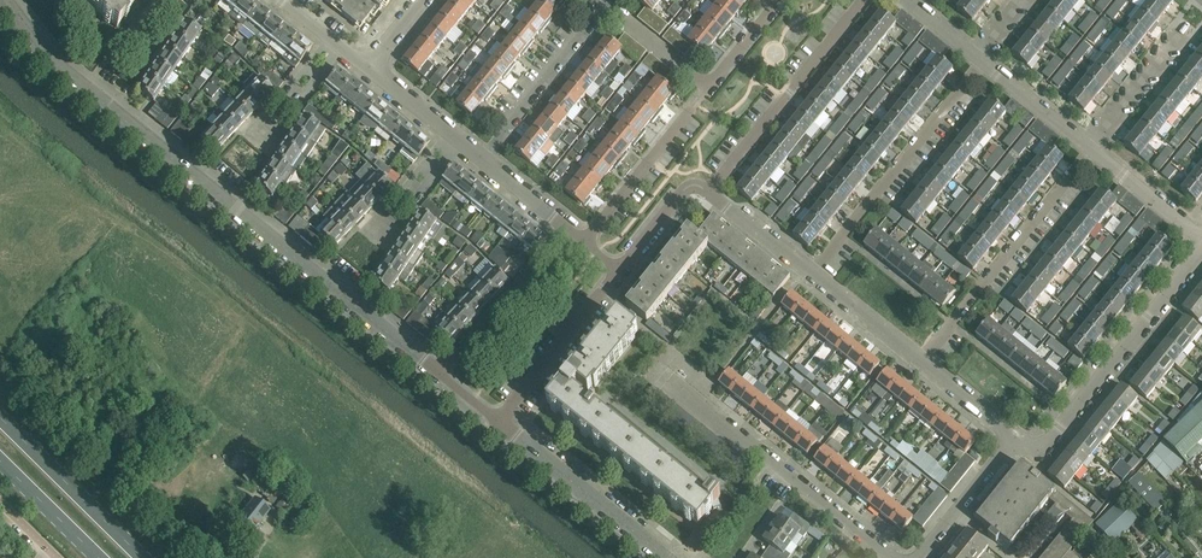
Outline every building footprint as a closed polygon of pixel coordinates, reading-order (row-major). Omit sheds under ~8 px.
[(116,28),(130,10),(131,12),(139,10),(139,9),(138,9),(136,2),(137,0),(82,0),(116,28)] [(233,10),(241,0),(221,0),(233,10)] [(233,10),(229,16),(242,26),(259,5),(252,0),(241,0),(233,10)] [(358,23),(361,26),(360,0),(324,0),(356,25),(358,23)] [(361,26),(369,16),(373,18),(386,2),(387,3),(390,0),(360,0),(361,26)] [(464,16),(474,4),(468,0),(452,0),(449,4),(464,16)] [(539,2),(554,14),(557,10),(559,11),(563,5),(565,4),(564,2),(561,0),(537,0),(539,2)] [(661,0),(638,0),(646,7),(652,11),(661,0)] [(715,7),(732,21),(736,17),(737,18),(743,11),(730,0),(720,0),(715,7)] [(743,11),(749,3),(748,2),(749,0),(730,0),(743,11)] [(968,0),(964,0),(957,9),(972,22),(981,10),(968,0)] [(981,10),(989,0),(968,0),(981,10)] [(1059,0),(1056,0),(1048,9),(1063,22),(1072,10),(1059,0)] [(1072,10),(1081,0),(1059,0),(1072,10)] [(1109,4),(1105,0),(1101,0),(1096,7),(1103,12),(1109,4)] [(1119,11),(1126,2),(1123,0),(1117,0),(1112,6),(1119,11)] [(1141,10),(1156,23),(1165,11),(1151,0),(1149,0),(1141,10)] [(1174,0),(1151,0),(1165,11),(1174,0)] [(709,1),(700,12),(706,18),(725,33),(731,26),(730,24),(732,21),(715,7),(709,1)] [(497,12),(500,7),(494,2),(490,7),(497,12)] [(551,18),(554,14),(539,2),(530,13),(547,26),(553,19),(551,18)] [(671,8),(678,13),(681,9),(675,3),(671,8)] [(455,27),(464,16),(449,4),(446,8),(445,6),(439,14),(455,27)] [(259,5),(242,26),(255,37),(272,16),(259,5)] [(507,5),(503,10),(510,15),(514,11),(507,5)] [(1112,6),(1105,14),(1112,20),(1119,11),(1112,6)] [(637,18),(642,23),(652,11),(646,7),(637,18)] [(674,18),(678,13),(671,8),(667,12),(674,18)] [(1063,22),(1048,9),(1039,20),(1054,33),(1063,22)] [(506,20),(510,15),(503,10),(500,14),(506,20)] [(901,10),(893,20),(896,23),(898,25),(906,15),(907,14),(901,10)] [(1147,34),(1156,23),(1141,10),(1132,21),(1147,34)] [(657,16),(652,11),(642,23),(648,27),(657,16)] [(691,16),(684,11),(681,15),(687,21),(691,16)] [(881,11),(872,22),(887,35),(896,23),(893,20),(881,11)] [(1085,20),(1091,26),(1098,17),(1092,12),(1085,20)] [(530,13),(521,24),(536,36),(539,32),(541,34),(547,26),(530,13)] [(446,38),(455,27),(439,14),(433,21),(434,22),(431,26),(446,38)] [(687,21),(681,15),(677,20),(684,26),(687,21)] [(912,20),(906,15),(898,25),(904,30),(912,20)] [(268,47),(269,46),(285,26),(272,16),(255,37),(268,47)] [(663,20),(657,16),(648,27),(654,32),(663,20)] [(195,23),(199,25),(204,20),(200,17),(195,23)] [(706,18),(697,29),(715,43),(718,39),(719,40),(725,33),(706,18)] [(1094,28),(1101,33),(1108,25),(1101,19),(1094,28)] [(184,20),(175,34),(191,45),(197,36),(202,40),(206,34),(184,20)] [(199,25),(203,28),(208,22),(204,20),(199,25)] [(482,30),(486,26),(479,20),(475,25),(482,30)] [(663,20),(654,32),(659,36),(668,25),(663,20)] [(918,24),(912,20),(904,30),(909,34),(910,34),(918,24)] [(1054,33),(1039,20),(1030,32),(1045,44),(1054,33)] [(1078,29),(1085,34),(1091,26),(1085,20),(1078,29)] [(1132,21),(1123,33),(1138,45),(1147,34),(1132,21)] [(878,46),(887,35),(872,22),(863,34),(878,46)] [(533,40),(536,36),(521,24),(512,35),(529,49),(535,41),(533,40)] [(918,24),(910,34),(915,39),(923,29),(918,24)] [(478,35),(482,30),(475,25),(472,29),(478,35)] [(282,57),(298,37),(285,26),(269,46),(282,57)] [(437,50),(446,38),(431,26),(428,30),(427,29),(421,36),(437,50)] [(668,43),(677,32),(671,27),(662,38),(668,43)] [(489,28),(485,32),(492,38),(495,33),(489,28)] [(1094,28),(1087,37),(1094,42),(1101,33),(1094,28)] [(697,29),(688,40),(688,41),(694,45),(705,55),(706,54),(707,56),(713,48),(711,47),(715,43),(697,29)] [(918,41),(924,46),(932,36),(926,31),(918,41)] [(485,32),(481,37),(488,42),(492,38),(485,32)] [(682,36),(677,32),(668,43),(673,47),(682,36)] [(1045,44),(1030,32),(1021,43),(1036,55),(1045,44)] [(625,33),(616,44),(621,49),(630,38),(625,33)] [(1123,33),(1114,44),(1129,56),(1138,45),(1123,33)] [(182,59),(191,45),(175,34),(165,48),(182,59)] [(869,57),(878,46),(863,34),(854,45),(869,57)] [(908,47),(915,39),(910,34),(909,34),(902,42),(908,47)] [(1067,43),(1073,48),(1081,39),(1074,34),(1067,43)] [(512,35),(503,47),(518,59),(521,55),(522,56),(529,49),(512,35)] [(223,42),(227,44),(232,38),(228,36),(223,42)] [(413,49),(428,61),(437,50),(421,36),(415,44),(416,45),(413,49)] [(622,49),(621,49),(616,44),(607,37),(606,37),(605,36),(599,44),(600,45),(597,49),(613,61),(622,49)] [(688,41),(688,40),(682,36),(673,47),(679,52),(688,41)] [(937,41),(932,36),(924,46),(929,50),(937,41)] [(295,68),(311,48),(298,37),(282,57),(295,68)] [(227,44),(231,47),(235,41),(232,38),(227,44)] [(621,49),(622,49),(627,53),(636,42),(630,38),(621,49)] [(694,45),(688,41),(679,52),(685,57),(694,45)] [(932,53),(935,55),(943,45),(937,41),(929,50),(932,53)] [(627,53),(633,58),(642,47),(636,42),(627,53)] [(1083,42),(1076,50),(1083,56),(1090,47),(1083,42)] [(464,53),(468,48),(461,43),(457,47),(464,53)] [(909,53),(916,58),(923,49),(916,43),(909,53)] [(1021,43),(1012,54),(1027,66),(1036,55),(1021,43)] [(1067,57),(1073,48),(1067,43),(1060,51),(1067,57)] [(233,49),(240,55),(245,49),(238,44),(233,49)] [(944,44),(943,45),(935,55),(937,57),(938,57),(941,59),(950,49),(944,44)] [(1120,67),(1129,56),(1114,44),(1105,55),(1120,67)] [(860,68),(869,57),(854,45),(845,56),(860,68)] [(460,57),(464,53),(457,47),(453,52),(460,57)] [(515,63),(518,59),(503,47),(494,58),(510,72),(516,64),(515,63)] [(642,47),(633,58),(638,62),(647,51),(642,47)] [(897,62),(904,53),(898,47),(890,56),(897,62)] [(165,48),(156,62),(172,73),(182,59),(165,48)] [(240,55),(244,58),(248,53),(245,49),(240,55)] [(428,61),(413,49),(410,53),(408,51),(402,59),(404,60),(403,60),(424,77),(434,66),(428,61)] [(593,51),(587,59),(603,72),(608,76),(617,64),(613,61),(597,49),(594,52),(593,51)] [(470,50),(467,55),(473,61),(477,56),(470,50)] [(1076,50),(1070,59),(1076,64),(1083,56),(1076,50)] [(222,67),(228,72),(238,58),(233,53),(222,67)] [(640,66),(646,70),(656,58),(650,53),(640,66)] [(909,53),(902,61),(909,66),(916,58),(909,53)] [(932,53),(923,64),(928,68),(943,80),(953,69),(941,59),(938,57),(937,57),(935,55),(932,53)] [(470,65),(473,61),(467,55),(463,60),(470,65)] [(1105,55),(1096,66),(1111,78),(1120,67),(1105,55)] [(1196,55),(1187,66),(1201,78),(1201,60),(1196,55)] [(851,79),(860,68),(845,56),(836,67),(851,79)] [(897,62),(890,56),(884,64),(890,70),(897,62)] [(1056,70),(1063,62),(1056,56),(1049,65),(1056,70)] [(494,58),(485,70),(500,82),(503,78),(504,79),(510,72),(494,58)] [(656,58),(646,70),(647,71),(648,72),(649,71),(653,73),(661,63),(656,58)] [(608,76),(603,72),(587,59),(581,66),(582,67),(579,71),(594,83),(599,87),(608,76)] [(463,60),(457,67),(465,72),(470,65),(463,60)] [(178,77),(172,73),(156,62),(147,76),(163,87),(169,91),(178,77)] [(661,63),(653,73),(658,78),(667,67),(661,63)] [(629,74),(633,69),(626,64),(622,68),(629,74)] [(1066,64),(1059,73),(1065,78),(1072,69),(1066,64)] [(446,75),(449,71),(443,65),(439,70),(446,75)] [(1049,79),(1056,70),(1049,65),(1042,74),(1049,79)] [(640,66),(632,76),(639,81),(647,71),(646,70),(640,66)] [(898,66),(891,75),(898,80),(905,71),(898,66)] [(1102,89),(1111,78),(1096,66),(1087,77),(1102,89)] [(1201,79),(1201,78),(1187,66),(1178,77),(1193,89),(1201,79)] [(667,67),(658,78),(659,79),(658,80),(663,84),(664,83),(673,72),(667,67)] [(842,90),(851,79),(836,67),(827,78),(842,90)] [(625,78),(629,74),(622,68),(618,73),(625,78)] [(928,68),(919,79),(934,91),(943,80),(928,68)] [(261,75),(264,78),(269,72),(266,69),(261,75)] [(351,80),(337,69),(323,86),(337,97),(351,80)] [(879,84),(886,75),(880,69),(872,78),(879,84)] [(209,78),(212,74),(205,70),(203,73),(209,78)] [(442,80),(446,75),(439,70),(430,82),(436,87),(442,80)] [(497,85),(500,82),(485,70),(475,81),(492,94),(498,87),(497,85)] [(575,74),(569,81),(585,95),(594,83),(579,71),(576,75),(575,74)] [(283,83),(269,72),(264,78),(277,90),(283,83)] [(452,73),(448,78),(455,83),(459,78),(452,73)] [(1059,73),(1052,81),(1058,87),(1065,78),(1059,73)] [(243,86),(247,90),(261,104),(273,91),(254,74),(243,86)] [(891,75),(884,83),(891,88),(898,80),(891,75)] [(147,76),(137,90),(153,101),(163,87),(147,76)] [(215,76),(212,80),(217,85),(220,82),(215,76)] [(632,76),(622,88),(629,93),(639,81),(632,76)] [(1087,77),(1078,88),(1093,100),(1102,89),(1087,77)] [(1184,101),(1193,89),(1178,77),(1169,88),(1184,101)] [(452,88),(455,83),(448,78),(445,82),(452,88)] [(827,78),(818,89),(833,102),(838,106),(847,95),(842,90),(827,78)] [(872,92),(879,84),(872,78),(866,87),(872,92)] [(657,79),(648,89),(666,104),(669,100),(670,101),(676,94),(675,93),(675,92),(664,83),(663,84),(657,79)] [(919,79),(910,90),(925,103),(934,91),(919,79)] [(220,88),(217,85),(212,80),(203,90),(211,98),(220,88)] [(344,99),(352,105),(364,90),(351,80),(337,97),(335,100),(340,104),(344,99)] [(475,81),(466,92),(481,104),(484,100),(486,102),(492,94),(475,81)] [(576,106),(585,95),(569,81),(563,89),(564,90),(561,94),(576,106)] [(608,86),(604,91),(611,97),(620,85),(614,81),(609,87),(608,86)] [(460,87),(450,98),(472,116),(474,117),(480,109),(478,108),(481,104),(466,92),(460,87)] [(873,97),(880,103),(887,94),(880,88),(873,97)] [(1084,112),(1093,100),(1078,88),(1069,100),(1084,112)] [(1175,112),(1184,101),(1169,88),(1160,100),(1175,112)] [(639,101),(658,116),(664,109),(663,107),(666,104),(648,89),(639,101)] [(824,113),(833,102),(818,89),(809,101),(824,113)] [(236,103),(250,116),(261,104),(247,90),(236,103)] [(352,105),(365,116),(377,101),(364,90),(352,105)] [(910,90),(901,102),(916,114),(925,103),(910,90)] [(607,101),(611,97),(604,91),(600,96),(607,101)] [(856,99),(855,100),(862,105),(869,97),(862,91),(861,92),(856,99)] [(556,97),(550,104),(567,117),(576,106),(561,94),(558,98),(556,97)] [(617,94),(613,99),(620,105),(624,100),(617,94)] [(188,104),(191,100),(184,96),(181,100),(188,104)] [(873,97),(866,106),(873,111),(880,103),(873,97)] [(230,98),(219,110),(238,128),(250,116),(236,103),(230,98)] [(613,113),(620,105),(613,99),(607,107),(613,113)] [(1006,112),(1009,114),(1017,105),(1017,104),(1012,99),(1003,109),(1006,112)] [(855,100),(848,109),(855,114),(862,105),(855,100)] [(997,124),(1006,112),(1003,109),(991,100),(982,111),(997,124)] [(1166,123),(1175,112),(1160,100),(1151,111),(1166,123)] [(377,101),(365,116),(360,122),(365,126),(375,127),(376,128),(390,111),(377,101)] [(639,101),(630,112),(647,126),(651,122),(652,124),(658,116),(639,101)] [(809,101),(800,112),(820,128),(829,117),(824,113),(809,101)] [(901,102),(892,113),(907,125),(916,114),(901,102)] [(147,114),(161,125),(170,114),(157,103),(147,114)] [(193,103),(190,106),(196,111),(199,108),(193,103)] [(303,111),(317,121),(322,115),(309,104),(303,111)] [(558,129),(567,117),(550,104),(544,112),(546,113),(543,116),(558,129)] [(1022,109),(1017,105),(1009,114),(1014,119),(1022,109)] [(190,106),(187,110),(193,115),(196,111),(190,106)] [(592,119),(596,115),(589,109),(586,114),(592,119)] [(1014,119),(1020,123),(1028,114),(1022,109),(1014,119)] [(219,120),(212,127),(226,140),(238,128),(219,110),(213,115),(219,120)] [(378,127),(391,137),(403,122),(390,111),(376,128),(377,129),(378,127)] [(855,119),(862,125),(869,116),(862,111),(855,119)] [(988,135),(997,124),(982,111),(973,122),(988,135)] [(1157,134),(1166,123),(1151,111),(1142,122),(1157,134)] [(1196,125),(1201,118),(1201,115),(1197,111),(1190,119),(1196,125)] [(644,130),(647,126),(630,112),(621,123),(640,139),(646,131),(644,130)] [(800,112),(791,123),(806,135),(811,140),(820,128),(800,112)] [(892,113),(883,124),(898,136),(907,125),(892,113)] [(176,118),(170,114),(161,125),(167,130),(176,118)] [(589,124),(592,119),(586,114),(582,118),(589,124)] [(843,129),(850,119),(844,114),(836,123),(843,129)] [(1034,118),(1028,114),(1020,123),(1026,128),(1034,118)] [(325,130),(303,115),(293,130),(315,145),(325,130)] [(335,126),(322,115),(317,121),(331,131),(335,126)] [(538,119),(532,127),(549,140),(554,145),(559,139),(563,133),(558,129),(543,116),(540,120),(538,119)] [(599,117),(595,122),(602,127),(606,122),(599,117)] [(855,119),(848,128),(855,133),(862,125),(855,119)] [(170,132),(176,136),(185,125),(179,120),(170,132)] [(1028,130),(1034,135),(1042,125),(1036,120),(1028,130)] [(391,137),(404,147),(416,132),(403,122),(391,137)] [(602,127),(595,122),(588,131),(591,133),(595,129),(598,131),(602,127)] [(979,146),(988,135),(973,122),(964,134),(979,146)] [(1148,145),(1157,134),(1142,122),(1133,133),(1148,145)] [(621,123),(612,135),(629,149),(632,145),(634,146),(640,139),(621,123)] [(797,146),(806,135),(791,123),(782,134),(797,146)] [(836,137),(843,129),(836,123),(830,131),(836,137)] [(875,124),(869,131),(889,147),(898,136),(883,124),(880,128),(875,124)] [(1185,138),(1192,130),(1186,124),(1179,133),(1185,138)] [(190,130),(185,125),(176,136),(181,141),(190,130)] [(1016,139),(1023,130),(1016,125),(1009,134),(1016,139)] [(1048,130),(1042,125),(1034,135),(1040,139),(1048,130)] [(215,153),(226,140),(212,127),(200,139),(215,153)] [(554,145),(549,140),(532,127),(526,134),(527,135),(524,139),(540,151),(545,156),(554,145)] [(293,130),(284,144),(306,159),(315,145),(293,130)] [(1040,139),(1045,144),(1053,134),(1048,130),(1040,139)] [(1190,138),(1197,144),(1201,138),(1201,133),(1197,130),(1190,138)] [(342,137),(345,140),(350,134),(347,131),(342,137)] [(869,131),(860,142),(865,146),(880,158),(889,147),(869,131)] [(416,132),(404,147),(399,153),(407,159),(412,154),(417,158),(429,143),(416,132)] [(571,132),(568,136),(574,142),(578,137),(571,132)] [(837,142),(844,147),(851,139),(844,133),(837,142)] [(1019,141),(1026,147),(1033,138),(1026,133),(1019,141)] [(1054,133),(1053,134),(1045,144),(1048,146),(1051,148),(1060,138),(1054,133)] [(1133,133),(1124,144),(1139,157),(1148,145),(1133,133)] [(1178,147),(1185,138),(1179,133),(1172,141),(1178,147)] [(345,140),(349,143),(354,137),(350,134),(345,140)] [(782,134),(773,145),(788,157),(793,162),(802,151),(797,146),(782,134)] [(970,157),(979,146),(964,134),(955,145),(970,157)] [(1016,139),(1009,134),(1002,142),(1009,148),(1016,139)] [(626,153),(629,149),(612,135),(603,146),(622,162),(628,154),(626,153)] [(571,146),(574,142),(568,136),(564,141),(571,146)] [(825,151),(832,142),(826,136),(818,145),(825,151)] [(515,150),(515,151),(530,163),(540,151),(524,139),(521,143),(520,142),(514,149),(515,150)] [(581,140),(577,144),(584,150),(587,145),(581,140)] [(1019,141),(1012,150),(1019,155),(1026,147),(1019,141)] [(837,142),(830,150),(837,156),(844,147),(837,142)] [(1179,152),(1186,157),(1193,149),(1186,143),(1179,152)] [(297,173),(306,159),(284,144),(274,158),(296,172),(297,173)] [(577,144),(573,149),(580,154),(584,150),(577,144)] [(358,151),(362,154),(366,148),(363,145),(358,151)] [(782,165),(788,157),(773,145),(764,156),(779,169),(782,165)] [(818,159),(825,151),(818,145),(812,154),(818,159)] [(961,168),(970,157),(955,145),(946,156),(961,168)] [(603,146),(593,158),(611,172),(614,168),(616,169),(622,162),(603,146)] [(865,146),(856,157),(871,170),(880,158),(865,146)] [(1048,146),(1039,157),(1054,170),(1063,158),(1051,148),(1048,146)] [(1161,155),(1167,161),(1174,152),(1168,146),(1161,155)] [(992,156),(998,161),(1005,153),(999,147),(992,156)] [(1179,152),(1172,160),(1179,166),(1186,157),(1179,152)] [(556,164),(560,160),(553,154),(549,159),(556,164)] [(826,155),(819,164),(826,170),(833,161),(826,155)] [(1001,164),(1008,169),(1015,160),(1008,155),(1001,164)] [(1161,169),(1167,161),(1161,155),(1154,164),(1161,169)] [(770,180),(779,169),(764,156),(755,167),(770,180)] [(952,179),(961,168),(946,156),(937,167),(952,179)] [(991,170),(998,161),(992,156),(985,165),(991,170)] [(856,157),(847,169),(862,181),(871,170),(856,157)] [(1039,157),(1030,168),(1045,181),(1054,170),(1039,157)] [(265,171),(281,182),(286,186),(296,172),(274,158),(265,171)] [(341,162),(346,167),(349,163),(344,158),(341,162)] [(608,175),(611,172),(593,158),(584,169),(604,184),(610,177),(608,175)] [(552,169),(556,164),(549,159),(546,164),(552,169)] [(807,173),(814,164),(808,159),(800,168),(807,173)] [(378,160),(374,165),(383,174),(388,168),(378,160)] [(563,162),(559,167),(566,172),(569,167),(563,162)] [(469,175),(456,164),(440,184),(453,195),(457,190),(469,175)] [(819,164),(812,173),(819,178),(826,170),(819,164)] [(1001,164),(994,172),(1001,178),(1008,169),(1001,164)] [(327,173),(330,169),(323,165),(321,169),(327,173)] [(1175,171),(1169,165),(1161,174),(1168,180),(1175,171)] [(342,177),(347,172),(340,166),(335,171),(342,177)] [(370,167),(358,179),(360,181),(365,186),(379,199),(391,187),(377,173),(370,167)] [(559,167),(555,171),(562,177),(566,172),(559,167)] [(761,191),(770,180),(755,167),(746,179),(761,191)] [(943,190),(952,179),(937,167),(928,178),(943,190)] [(388,168),(383,174),(386,177),(395,186),(401,178),(391,171),(388,168)] [(800,181),(807,173),(800,168),(794,176),(800,181)] [(1036,192),(1045,181),(1030,168),(1021,180),(1036,192)] [(1190,179),(1201,189),(1201,170),(1199,168),(1190,179)] [(584,169),(575,180),(593,194),(596,190),(597,192),(604,184),(584,169)] [(847,169),(838,180),(853,192),(862,181),(847,169)] [(980,184),(987,175),(981,169),(974,178),(980,184)] [(271,197),(281,182),(265,171),(255,186),(271,197)] [(330,175),(335,181),(339,177),(333,172),(330,175)] [(330,175),(327,179),(332,184),(335,181),(330,175)] [(457,190),(470,201),(482,186),(469,175),(457,190)] [(801,186),(808,192),(815,183),(808,177),(801,186)] [(983,186),(990,191),(997,183),(990,177),(983,186)] [(934,201),(943,190),(928,178),(919,189),(934,201)] [(980,184),(974,178),(967,187),(973,192),(980,184)] [(752,202),(761,191),(746,179),(737,190),(752,202)] [(1181,190),(1196,202),(1201,194),(1201,189),(1190,179),(1181,190)] [(590,198),(593,194),(575,180),(566,192),(584,206),(584,205),(585,207),(591,199),(590,198)] [(838,180),(829,191),(844,203),(853,192),(838,180)] [(1021,180),(1012,191),(1027,203),(1036,192),(1021,180)] [(360,181),(348,193),(368,211),(379,199),(360,181)] [(789,195),(796,186),(790,181),(782,190),(789,195)] [(1116,201),(1118,203),(1126,193),(1127,192),(1119,185),(1110,196),(1117,201),(1116,201)] [(495,196),(482,186),(470,201),(483,211),(495,196)] [(801,186),(794,195),(801,200),(808,192),(801,186)] [(983,186),(976,195),(983,200),(990,191),(983,186)] [(925,213),(934,201),(919,189),(910,200),(925,213)] [(1117,201),(1110,196),(1102,189),(1092,200),(1107,213),(1116,201),(1117,201)] [(782,204),(789,195),(782,190),(776,198),(782,204)] [(306,199),(309,196),(302,191),(300,195),(306,199)] [(335,204),(356,224),(368,211),(348,193),(347,191),(335,204)] [(829,191),(820,202),(835,214),(844,203),(829,191)] [(1018,214),(1027,203),(1012,191),(1003,202),(1018,214)] [(956,200),(962,206),(969,197),(963,192),(956,200)] [(1124,208),(1132,198),(1126,193),(1118,203),(1124,208)] [(483,211),(496,222),(508,207),(495,196),(483,211)] [(309,202),(314,207),(318,203),(312,198),(309,202)] [(1124,208),(1130,212),(1138,202),(1132,198),(1124,208)] [(427,200),(422,207),(436,216),(440,211),(427,200)] [(783,209),(790,214),(797,205),(790,200),(783,209)] [(916,224),(925,213),(910,200),(901,212),(916,224)] [(955,215),(962,206),(956,200),(949,209),(955,215)] [(965,208),(972,214),(979,205),(972,200),(965,208)] [(1098,224),(1107,213),(1092,200),(1083,211),(1098,224)] [(309,202),(306,205),(311,210),(314,207),(309,202)] [(820,202),(811,213),(826,225),(835,214),(820,202)] [(1003,202),(994,213),(1009,225),(1018,214),(1003,202)] [(1136,217),(1144,207),(1138,202),(1130,212),(1136,217)] [(771,217),(779,208),(772,203),(765,212),(771,217)] [(274,216),(280,220),(289,209),(283,204),(274,216)] [(324,216),(326,218),(345,236),(356,224),(335,204),(324,216)] [(496,222),(509,232),(521,217),(508,207),(496,222)] [(965,208),(958,217),(965,222),(972,214),(965,208)] [(294,214),(289,209),(280,220),(285,225),(294,214)] [(783,209),(776,217),(783,222),(790,214),(783,209)] [(901,216),(892,209),(887,216),(896,223),(901,216)] [(1147,209),(1139,219),(1144,224),(1152,214),(1147,209)] [(421,211),(411,225),(434,240),(443,226),(421,211)] [(436,216),(439,219),(444,213),(440,211),(436,216)] [(1094,229),(1098,224),(1083,211),(1074,223),(1089,235),(1094,238),(1099,232),(1094,229)] [(811,213),(802,224),(817,237),(826,225),(811,213)] [(1000,236),(1009,225),(994,213),(985,224),(1000,236)] [(945,228),(951,220),(945,214),(938,223),(945,228)] [(1126,228),(1133,219),(1127,214),(1120,223),(1126,228)] [(1144,224),(1145,225),(1150,229),(1158,219),(1152,214),(1144,224)] [(708,244),(723,256),(739,235),(713,215),(697,235),(708,244)] [(288,227),(294,232),(303,221),(297,216),(288,227)] [(515,237),(522,243),(535,228),(521,217),(509,232),(505,238),(510,243),(515,237)] [(1114,232),(1119,237),(1126,228),(1120,223),(1113,217),(1104,229),(1112,235),(1114,232)] [(300,236),(300,237),(312,246),(318,251),(326,242),(333,248),(345,236),(326,218),(314,231),(309,225),(300,236)] [(1139,219),(1131,228),(1138,234),(1145,225),(1144,224),(1139,219)] [(1155,233),(1164,223),(1158,219),(1150,229),(1155,233)] [(454,220),(450,225),(456,229),(460,224),(454,220)] [(303,221),(294,232),(300,237),(300,236),(309,225),(303,221)] [(914,227),(907,221),(901,228),(909,234),(914,227)] [(947,230),(954,236),(961,227),(954,222),(947,230)] [(1155,233),(1158,235),(1162,237),(1170,227),(1164,222),(1164,223),(1155,233)] [(938,237),(945,228),(938,223),(931,231),(938,237)] [(1080,246),(1089,235),(1074,223),(1065,234),(1080,246)] [(808,248),(817,237),(802,224),(793,236),(808,248)] [(985,224),(976,235),(991,247),(1000,236),(985,224)] [(434,240),(411,225),(402,239),(424,254),(434,240)] [(460,233),(464,235),(468,230),(465,227),(460,233)] [(676,241),(667,253),(687,269),(708,244),(697,235),(688,227),(679,238),(676,241)] [(522,243),(536,254),(548,239),(535,228),(522,243)] [(875,254),(887,239),(876,229),(864,245),(875,254)] [(912,236),(920,243),(926,236),(917,229),(912,236)] [(464,235),(467,238),(472,232),(468,230),(464,235)] [(947,230),(940,239),(947,245),(954,236),(947,230)] [(477,244),(484,235),(480,232),(473,240),(477,244)] [(1134,238),(1127,233),(1120,242),(1127,247),(1134,238)] [(1080,246),(1065,234),(1056,245),(1071,257),(1080,246)] [(736,267),(748,277),(765,256),(739,235),(723,256),(736,267)] [(982,259),(991,247),(976,235),(967,246),(982,259)] [(1173,247),(1162,237),(1158,235),(1149,246),(1164,258),(1173,247)] [(934,243),(926,236),(920,243),(929,250),(934,243)] [(1108,250),(1115,242),(1109,236),(1102,245),(1108,250)] [(461,248),(466,241),(460,238),(455,245),(461,248)] [(415,268),(424,254),(402,239),(393,253),(415,268)] [(898,247),(887,239),(875,254),(886,263),(898,247)] [(476,246),(480,249),(485,244),(481,240),(476,246)] [(1127,247),(1120,242),(1113,250),(1120,256),(1127,247)] [(470,245),(465,251),(472,257),(477,252),(470,245)] [(1063,268),(1071,257),(1056,245),(1047,256),(1063,268)] [(1101,259),(1108,250),(1102,245),(1095,254),(1101,259)] [(967,246),(958,258),(973,270),(982,259),(967,246)] [(1149,246),(1140,257),(1155,270),(1164,258),(1149,246)] [(897,272),(910,256),(898,247),(886,263),(897,272)] [(934,254),(943,261),(948,254),(939,247),(934,254)] [(497,248),(489,258),(498,266),(501,270),(506,264),(510,258),(497,248)] [(393,253),(383,267),(399,278),(405,282),(415,268),(393,253)] [(656,267),(647,279),(667,295),(687,269),(667,253),(659,263),(656,267)] [(459,258),(464,263),(467,259),(462,254),(459,258)] [(948,254),(943,261),(951,268),(957,261),(948,254)] [(1109,255),(1102,264),(1109,269),(1116,260),(1109,255)] [(790,277),(765,256),(748,277),(770,294),(773,297),(790,277)] [(921,265),(910,256),(897,272),(909,280),(921,265)] [(1038,267),(1054,279),(1063,268),(1047,256),(1038,267)] [(1140,257),(1131,268),(1146,281),(1155,270),(1140,257)] [(1091,272),(1097,264),(1091,258),(1084,267),(1091,272)] [(485,259),(473,272),(478,277),(498,295),(509,282),(495,269),(490,264),(485,259)] [(442,260),(439,264),(445,269),(448,265),(442,260)] [(924,261),(921,265),(909,280),(920,289),(932,274),(935,270),(924,261)] [(506,264),(501,270),(504,273),(510,266),(506,264)] [(1102,264),(1095,272),(1102,278),(1109,269),(1102,264)] [(451,267),(448,271),(454,276),(457,273),(459,271),(453,265),(451,267)] [(956,272),(965,279),(970,273),(962,265),(956,272)] [(383,267),(374,281),(390,292),(399,278),(383,267)] [(1045,290),(1054,279),(1038,267),(1029,278),(1045,290)] [(1084,281),(1091,272),(1084,267),(1077,276),(1084,281)] [(1131,268),(1122,280),(1137,292),(1146,281),(1131,268)] [(448,271),(445,275),(450,280),(454,276),(448,271)] [(943,283),(932,274),(920,289),(931,298),(943,283)] [(472,294),(486,307),(498,295),(478,277),(467,289),(472,294)] [(1084,286),(1091,291),(1098,283),(1091,277),(1084,286)] [(429,278),(422,287),(427,291),(435,282),(429,278)] [(1021,289),(1036,302),(1045,290),(1029,278),(1021,289)] [(442,287),(446,283),(442,279),(438,283),(442,287)] [(667,295),(647,279),(638,290),(636,292),(626,304),(647,321),(667,295)] [(1122,280),(1113,291),(1128,303),(1137,292),(1122,280)] [(1073,295),(1080,286),(1073,281),(1066,289),(1073,295)] [(718,283),(715,287),(720,291),(723,287),(718,283)] [(943,283),(931,298),(942,308),(955,292),(958,288),(953,285),(950,289),(943,283)] [(438,284),(434,288),(440,293),(443,290),(438,284)] [(1084,286),(1077,295),(1084,300),(1091,291),(1084,286)] [(1192,297),(1201,306),(1201,287),(1201,286),(1192,297)] [(421,287),(418,291),(424,295),(427,291),(422,287),(421,287)] [(720,291),(725,295),(728,291),(723,287),(720,291)] [(1026,313),(1036,302),(1021,289),(1011,301),(1026,313)] [(1066,303),(1073,295),(1066,289),(1059,298),(1066,303)] [(1113,291),(1104,302),(1119,314),(1128,303),(1113,291)] [(792,293),(782,306),(793,315),(803,302),(792,293)] [(436,299),(430,294),(427,297),(432,302),(436,299)] [(460,306),(474,319),(486,307),(472,294),(460,306)] [(699,296),(695,301),(699,304),(703,299),(699,296)] [(427,297),(424,301),(429,306),(432,302),(427,297)] [(1182,309),(1201,325),(1201,306),(1192,297),(1182,309)] [(398,316),(407,305),(401,300),(392,311),(398,316)] [(451,308),(445,315),(463,331),(474,319),(460,306),(455,300),(449,306),(451,308)] [(739,300),(735,304),(740,308),(744,304),(739,300)] [(1014,307),(1005,300),(999,307),(1008,314),(1014,307)] [(1073,300),(1066,308),(1073,314),(1080,305),(1073,300)] [(695,309),(699,304),(695,301),(691,306),(695,309)] [(803,302),(793,315),(804,324),(814,311),(803,302)] [(1104,302),(1095,313),(1110,325),(1119,314),(1104,302)] [(1055,303),(1048,311),(1055,317),(1062,308),(1055,303)] [(740,308),(745,312),(749,308),(744,304),(740,308)] [(413,309),(407,305),(398,316),(404,320),(413,309)] [(1066,308),(1060,317),(1066,322),(1073,314),(1066,308)] [(1025,316),(1016,309),(1010,316),(1019,323),(1025,316)] [(406,323),(412,327),(421,316),(415,311),(406,323)] [(814,311),(804,324),(815,332),(825,320),(814,311)] [(1048,326),(1055,317),(1048,311),(1041,320),(1048,326)] [(437,330),(451,344),(463,331),(445,315),(443,313),(432,326),(435,329),(437,330)] [(1095,313),(1086,324),(1101,336),(1110,325),(1095,313)] [(571,394),(573,391),(578,385),(588,393),(638,331),(618,315),(607,328),(605,326),(601,331),(603,333),(583,358),(580,357),(576,362),(578,364),(568,377),(566,375),(559,384),(560,385),(571,394)] [(427,321),(421,316),(412,327),(418,332),(427,321)] [(683,316),(679,321),(683,324),(687,319),(683,316)] [(1192,342),(1201,331),(1185,317),(1175,329),(1192,342)] [(987,344),(1000,329),(988,319),(976,335),(987,344)] [(825,320),(815,332),(826,341),(836,329),(825,320)] [(1038,327),(1029,320),(1024,327),(1032,334),(1038,327)] [(426,339),(435,329),(432,326),(427,321),(418,332),(426,339)] [(679,329),(683,324),(679,321),(674,326),(679,329)] [(1048,331),(1055,336),(1062,327),(1055,322),(1048,331)] [(1092,347),(1101,336),(1086,324),(1077,335),(1092,347)] [(1038,327),(1032,334),(1041,341),(1047,334),(1038,327)] [(836,329),(826,341),(837,350),(847,337),(836,329)] [(998,353),(1011,338),(1000,329),(987,344),(998,353)] [(1183,353),(1192,342),(1175,329),(1166,340),(1183,353)] [(760,333),(757,337),(768,346),(771,342),(760,333)] [(1077,335),(1068,347),(1083,359),(1092,347),(1077,335)] [(847,337),(837,350),(848,359),(858,346),(847,337)] [(1009,362),(1022,347),(1011,338),(998,353),(1009,362)] [(1060,345),(1052,338),(1046,345),(1054,351),(1060,345)] [(754,340),(751,344),(757,349),(760,344),(754,340)] [(1157,351),(1174,365),(1183,353),(1166,340),(1157,351)] [(768,346),(779,355),(782,351),(771,342),(768,346)] [(1069,352),(1060,345),(1054,351),(1064,359),(1069,352)] [(858,346),(848,359),(858,368),(869,355),(858,346)] [(1021,371),(1033,356),(1022,347),(1009,362),(1021,371)] [(782,351),(779,355),(785,360),(788,356),(782,351)] [(1165,376),(1174,365),(1157,351),(1148,363),(1165,376)] [(777,358),(771,353),(767,357),(773,362),(777,358)] [(869,355),(858,368),(870,377),(880,364),(869,355)] [(1032,380),(1044,365),(1033,356),(1021,371),(1032,380)] [(1082,363),(1074,356),(1068,363),(1077,370),(1082,363)] [(777,358),(773,362),(779,367),(783,362),(777,358)] [(1139,374),(1156,387),(1165,376),(1148,363),(1139,374)] [(798,364),(795,368),(801,372),(804,368),(798,364)] [(1043,389),(1055,374),(1044,365),(1032,380),(1043,389)] [(801,372),(807,377),(810,373),(804,368),(801,372)] [(792,370),(789,375),(795,379),(798,375),(792,370)] [(889,391),(899,379),(887,370),(877,382),(889,391)] [(729,371),(719,384),(730,393),(741,380),(729,371)] [(1054,398),(1066,383),(1055,374),(1043,389),(1054,398)] [(1130,385),(1146,399),(1156,387),(1139,374),(1130,385)] [(809,384),(798,375),(795,379),(806,388),(809,384)] [(909,388),(899,379),(889,391),(883,398),(889,402),(894,396),(900,400),(909,388)] [(751,389),(741,380),(730,393),(741,401),(751,389)] [(751,389),(741,401),(752,410),(762,398),(768,390),(758,381),(751,389)] [(817,385),(822,390),(826,386),(820,381),(817,385)] [(811,392),(817,397),(820,393),(809,384),(806,388),(811,392)] [(721,496),(711,488),(705,497),(595,408),(597,406),(593,404),(592,406),(573,391),(571,394),(560,385),(561,385),(546,403),(698,525),(712,508),(714,509),(713,509),(714,510),(721,507),(721,506),(721,507),(718,499),(721,496)] [(1121,385),(1112,396),(1128,410),(1138,398),(1121,385)] [(1192,398),(1199,389),(1194,385),(1187,393),(1192,398)] [(644,397),(650,402),(659,391),(653,386),(644,397)] [(822,390),(828,395),(832,391),(826,386),(822,390)] [(920,397),(909,388),(900,400),(910,409),(920,397)] [(650,402),(655,407),(664,395),(659,391),(650,402)] [(1179,424),(1201,403),(1201,392),(1177,422),(1179,424)] [(825,409),(831,402),(820,393),(817,397),(814,400),(825,409)] [(1185,406),(1192,398),(1187,393),(1179,402),(1185,406)] [(655,407),(661,411),(670,400),(664,395),(655,407)] [(837,395),(833,399),(845,408),(848,404),(837,395)] [(1119,421),(1128,410),(1112,396),(1103,408),(1119,421)] [(910,409),(921,418),(931,406),(920,397),(910,409)] [(752,410),(763,419),(773,406),(762,398),(752,410)] [(670,400),(661,411),(667,416),(676,404),(670,400)] [(763,419),(774,428),(784,415),(789,410),(778,401),(773,406),(763,419)] [(838,420),(844,412),(831,402),(825,409),(838,420)] [(1163,440),(1186,464),(1201,449),(1201,403),(1179,424),(1163,440)] [(667,416),(672,420),(681,409),(676,404),(667,416)] [(855,406),(850,412),(863,423),(869,416),(855,406)] [(942,414),(931,406),(921,418),(932,427),(942,414)] [(1093,419),(1110,432),(1119,421),(1103,408),(1093,419)] [(1173,421),(1180,412),(1175,408),(1168,416),(1173,421)] [(681,409),(672,420),(678,425),(687,413),(681,409)] [(678,425),(683,429),(693,418),(687,413),(678,425)] [(932,427),(943,435),(953,423),(942,414),(932,427)] [(774,428),(785,437),(795,424),(784,415),(774,428)] [(874,432),(878,428),(879,425),(869,416),(863,423),(874,432)] [(855,421),(850,417),(846,421),(852,425),(855,421)] [(693,418),(683,429),(689,434),(698,422),(693,418)] [(1101,443),(1110,432),(1093,419),(1084,430),(1101,443)] [(1170,424),(1165,420),(1157,429),(1163,433),(1170,424)] [(689,434),(695,438),(704,427),(698,422),(689,434)] [(964,432),(953,423),(943,435),(949,440),(944,445),(950,450),(964,432)] [(806,433),(795,424),(785,437),(796,445),(806,433)] [(695,438),(700,443),(709,432),(704,427),(695,438)] [(810,427),(806,433),(796,445),(807,454),(817,442),(819,444),(824,438),(810,427)] [(874,432),(880,436),(883,432),(878,428),(874,432)] [(872,435),(866,430),(863,434),(869,439),(872,435)] [(1075,441),(1092,455),(1101,443),(1084,430),(1075,441)] [(709,432),(700,443),(706,447),(715,436),(709,432)] [(959,448),(965,453),(975,441),(964,432),(950,450),(955,454),(959,448)] [(1151,447),(1158,439),(1153,434),(1146,443),(1151,447)] [(869,439),(866,443),(871,448),(876,451),(883,443),(878,439),(872,435),(869,439)] [(706,447),(712,452),(721,441),(715,436),(706,447)] [(896,449),(899,445),(893,440),(890,444),(896,449)] [(721,441),(712,452),(718,457),(727,445),(721,441)] [(899,445),(896,449),(906,458),(913,449),(903,441),(899,445)] [(1083,466),(1092,455),(1075,441),(1066,452),(1083,466)] [(1163,441),(1153,452),(1173,472),(1184,463),(1163,441)] [(1151,447),(1146,443),(1139,451),(1144,456),(1151,447)] [(826,470),(839,453),(828,444),(814,461),(826,470)] [(894,452),(888,447),(884,451),(890,456),(894,452)] [(894,452),(890,456),(896,461),(900,457),(894,452)] [(1074,477),(1083,466),(1066,452),(1057,464),(1074,477)] [(1153,452),(1146,460),(1165,480),(1173,472),(1153,452)] [(839,453),(826,470),(837,478),(847,466),(841,461),(844,457),(839,453)] [(965,453),(961,459),(971,467),(975,461),(965,453)] [(1133,469),(1139,461),(1134,456),(1127,465),(1133,469)] [(918,467),(921,463),(915,458),(912,462),(918,467)] [(957,464),(967,472),(971,467),(961,459),(957,464)] [(904,483),(912,474),(915,470),(905,461),(898,470),(902,473),(898,478),(904,483)] [(918,467),(924,472),(927,467),(921,463),(918,467)] [(973,517),(991,531),(989,535),(997,541),(999,537),(999,538),(1001,539),(1010,546),(1049,499),(1055,504),(1044,519),(1054,527),(1065,514),(1072,520),(1063,531),(1059,535),(1050,546),(1047,550),(1040,557),(1063,557),(1069,551),(1070,550),(1081,536),(1093,522),(1041,479),(1034,474),(1021,463),(1015,470),(1013,468),(973,517)] [(957,464),(952,469),(963,477),(967,472),(957,464)] [(1064,489),(1074,477),(1057,464),(1048,475),(1064,489)] [(1133,469),(1127,465),(1120,473),(1125,478),(1133,469)] [(837,478),(847,487),(858,475),(847,466),(837,478)] [(948,474),(958,482),(963,477),(952,469),(948,474)] [(868,483),(858,496),(869,505),(879,492),(883,487),(894,474),(889,470),(874,488),(868,483)] [(921,474),(915,470),(912,474),(918,479),(921,474)] [(935,481),(940,485),(943,481),(944,479),(948,474),(944,470),(935,481)] [(1166,503),(1142,477),(1138,473),(1128,483),(1156,513),(1166,503)] [(948,474),(944,479),(954,487),(958,482),(948,474)] [(868,483),(858,475),(847,487),(858,496),(868,483)] [(940,485),(950,493),(954,487),(944,479),(943,481),(940,485)] [(1114,491),(1121,483),(1116,479),(1109,487),(1114,491)] [(937,487),(932,483),(928,487),(934,492),(937,487)] [(879,492),(869,505),(880,514),(890,501),(894,496),(883,487),(879,492)] [(934,492),(933,493),(943,501),(948,496),(937,487),(934,492)] [(1114,491),(1109,487),(1102,496),(1107,500),(1114,491)] [(1128,505),(1132,501),(1137,497),(1131,490),(1122,498),(1128,505)] [(929,498),(939,506),(943,501),(933,493),(929,498)] [(233,519),(226,528),(244,542),(245,542),(270,511),(261,503),(254,498),(242,512),(236,521),(233,519)] [(929,498),(925,503),(935,511),(939,506),(929,498)] [(880,514),(891,522),(901,510),(890,501),(880,514)] [(1095,514),(1102,505),(1097,501),(1090,510),(1095,514)] [(921,508),(931,517),(935,511),(925,503),(921,508)] [(1120,503),(1107,515),(1124,533),(1131,527),(1136,533),(1143,527),(1120,503)] [(921,508),(917,513),(927,522),(931,517),(921,508)] [(912,519),(901,510),(891,522),(902,531),(912,519)] [(788,522),(780,516),(772,528),(792,542),(798,533),(803,537),(811,526),(791,511),(787,517),(790,519),(788,522)] [(912,519),(922,527),(927,522),(917,513),(912,519)] [(1107,515),(1096,526),(1113,544),(1124,533),(1107,515)] [(768,555),(772,557),(789,557),(791,555),(785,551),(792,542),(772,528),(763,540),(771,545),(769,548),(772,550),(768,555)] [(940,557),(978,557),(988,546),(965,528),(940,557)] [(1186,539),(1183,543),(1195,555),(1198,552),(1186,539)] [(1073,553),(1077,557),(1078,557),(1083,557),(1092,549),(1085,541),(1073,553)]
